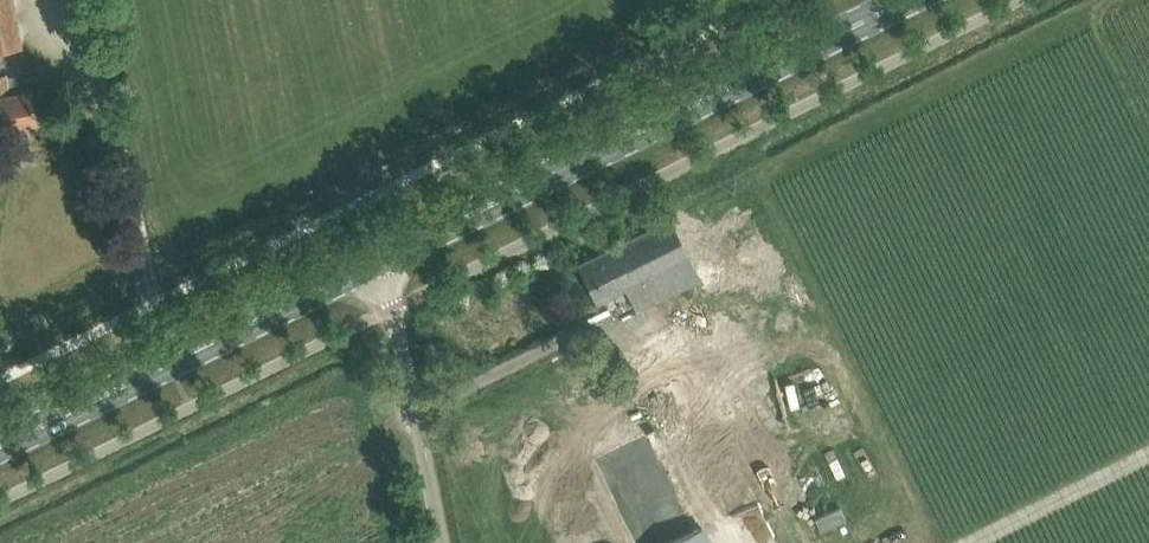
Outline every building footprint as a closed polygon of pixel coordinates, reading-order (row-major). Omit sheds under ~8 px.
[(20,48),(10,0),(0,0),(0,52),(20,48)] [(34,122),(28,91),(8,95),(4,76),(0,77),(0,129),(34,122)] [(702,237),(731,292),(780,266),(751,211),(702,237)] [(701,278),(682,239),(671,218),(578,264),(597,302),(625,288),(636,310),(701,278)] [(641,346),(651,367),(723,518),(759,500),(677,328),(641,346)] [(700,365),(719,401),(759,381),(740,345),(700,365)] [(818,370),(767,391),(789,445),(840,425),(818,370)] [(615,447),(593,458),(635,542),(709,542),(654,428),(615,447)] [(748,542),(788,542),(776,519),(744,536),(748,542)]
